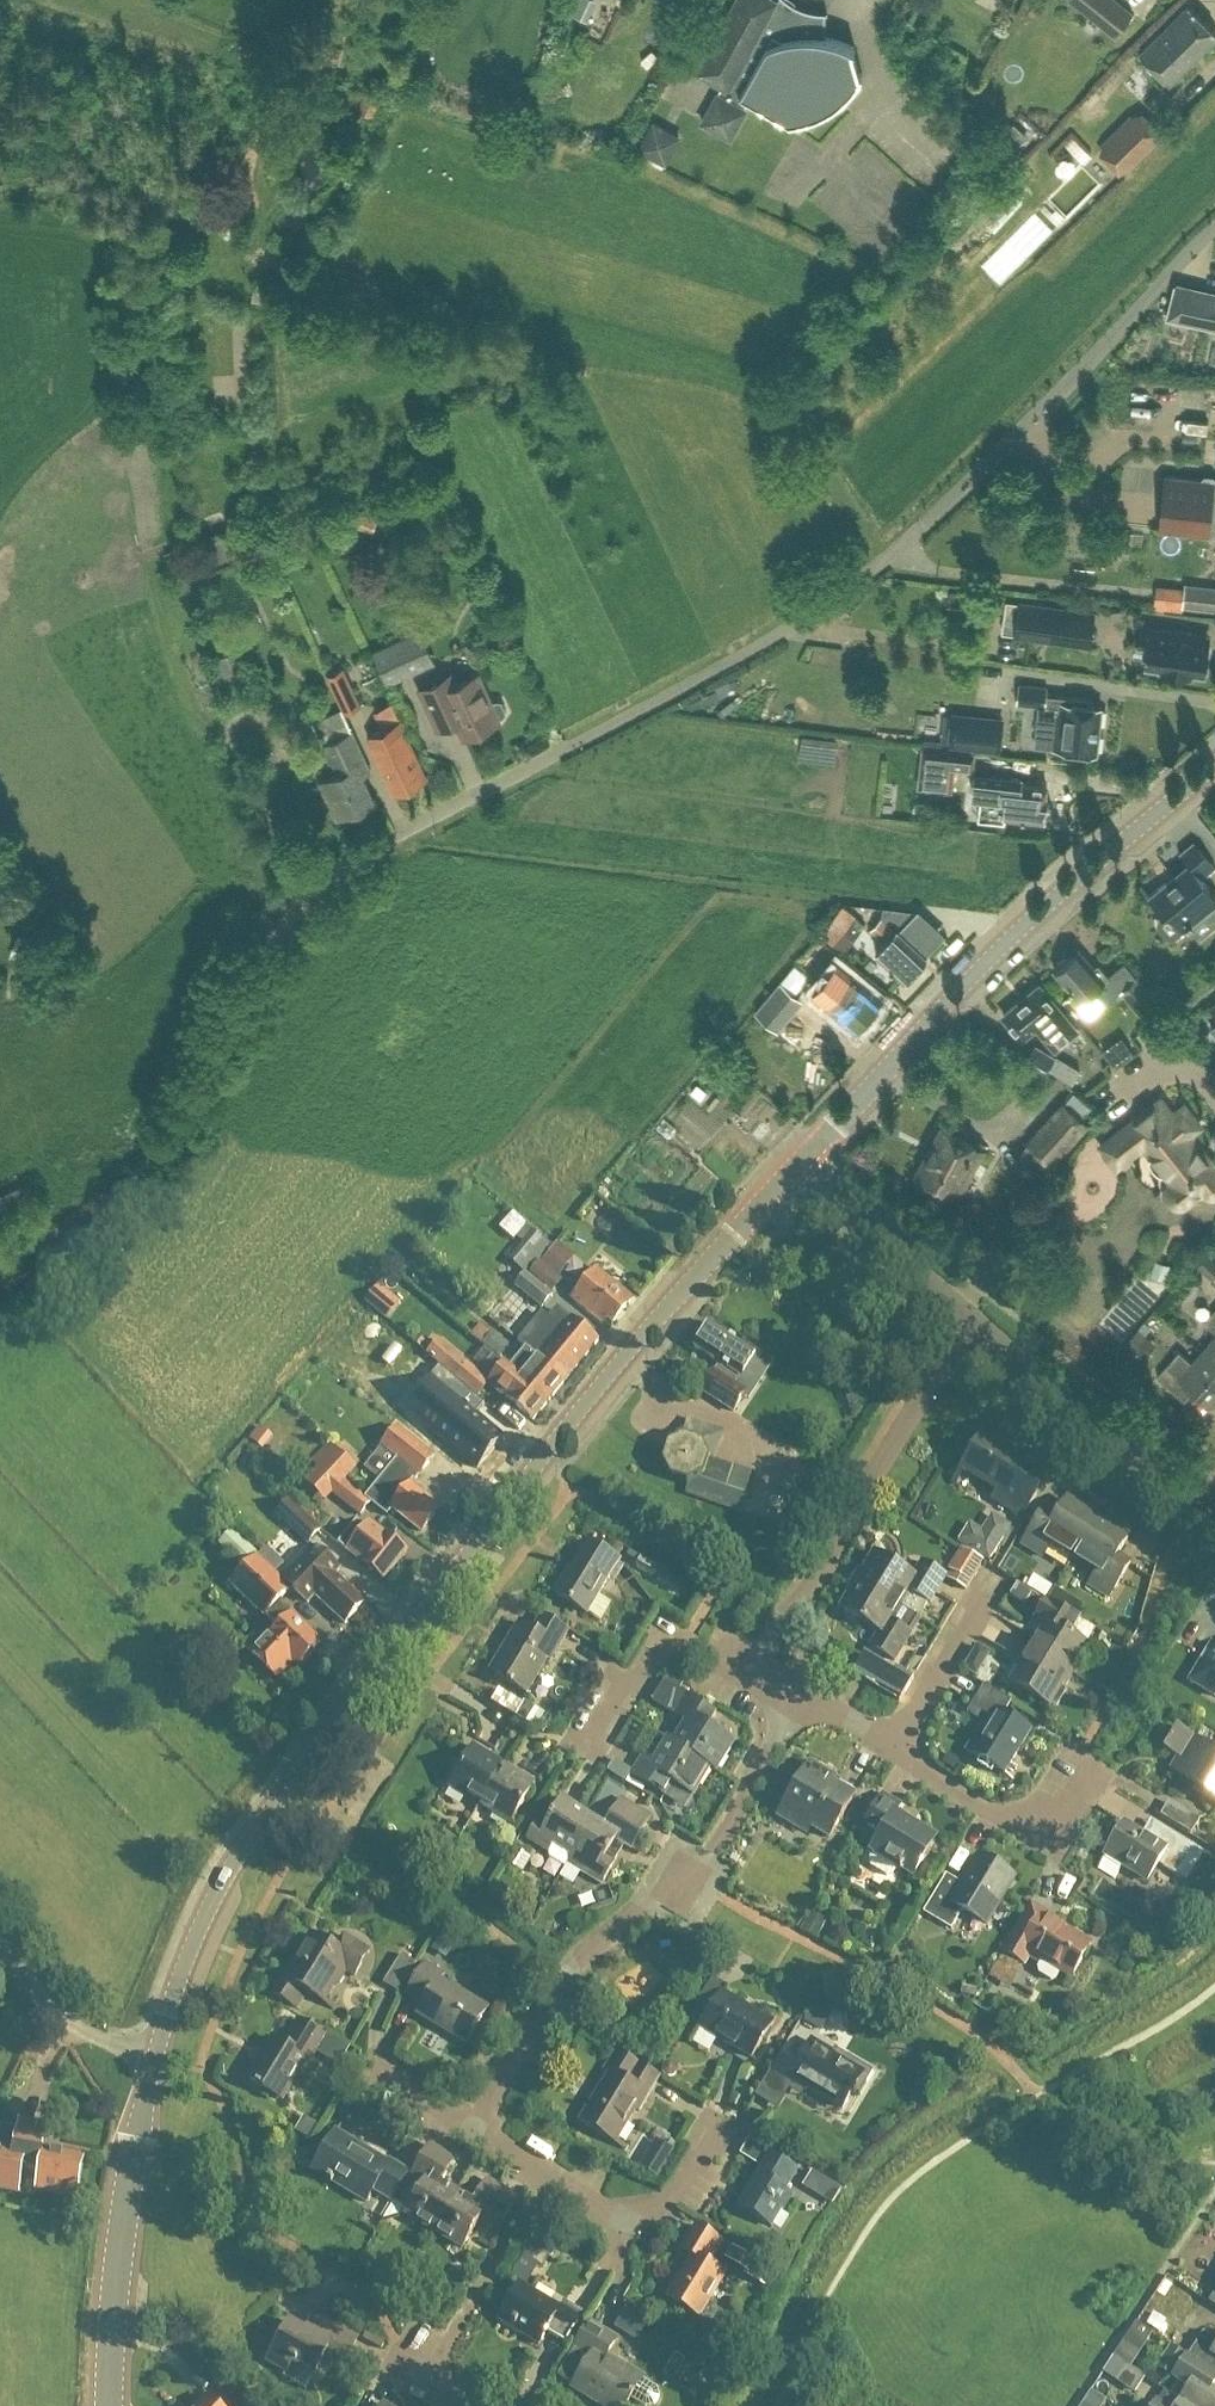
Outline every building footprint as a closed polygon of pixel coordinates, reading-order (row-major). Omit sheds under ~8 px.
[(587,18),(593,0),(576,0),(572,13),(587,18)] [(777,0),(735,0),(696,71),(728,88),(724,95),(717,92),(701,121),(730,136),(746,108),(744,106),(748,99),(800,127),(805,118),(811,116),(816,114),(821,111),(826,109),(831,105),(836,102),(840,98),(845,94),(849,90),(852,86),(856,81),(859,76),(862,71),(860,70),(859,72),(852,48),(852,47),(854,48),(855,46),(850,44),(845,42),(840,40),(834,38),(829,37),(823,36),(824,12),(827,12),(827,10),(822,10),(818,10),(813,9),(809,9),(804,7),(800,6),(796,4),(793,9),(777,0)] [(1117,0),(1071,0),(1114,34),(1132,12),(1117,0)] [(1214,35),(1214,29),(1188,3),(1141,51),(1170,81),(1214,35)] [(380,115),(389,95),(378,91),(369,111),(380,115)] [(1158,139),(1158,125),(1145,113),(1132,114),(1105,141),(1105,154),(1118,166),(1131,166),(1158,139)] [(1018,121),(1007,136),(1025,148),(1036,133),(1018,121)] [(665,161),(678,136),(653,122),(639,147),(665,161)] [(1088,167),(1053,197),(1069,216),(1104,186),(1088,167)] [(1175,282),(1167,316),(1214,327),(1214,292),(1175,282)] [(1160,525),(1214,532),(1214,475),(1166,469),(1163,497),(1160,525)] [(377,517),(359,510),(354,525),(372,532),(377,517)] [(240,554),(230,528),(193,542),(203,568),(240,554)] [(1148,547),(1150,532),(1124,528),(1121,543),(1148,547)] [(1183,588),(1181,607),(1214,611),(1214,587),(1184,583),(1183,588)] [(1080,609),(1018,601),(1015,629),(1076,637),(1090,639),(1094,611),(1080,609)] [(435,656),(421,626),(373,648),(387,678),(435,656)] [(1161,630),(1140,627),(1138,643),(1149,644),(1147,664),(1163,667),(1162,669),(1189,673),(1190,670),(1203,672),(1208,637),(1184,633),(1185,630),(1162,627),(1161,630)] [(254,692),(235,648),(209,659),(228,703),(254,692)] [(360,702),(343,665),(328,672),(345,709),(360,702)] [(457,680),(452,669),(418,685),(438,727),(456,719),(464,735),(500,718),(499,715),(504,713),(507,708),(502,698),(496,697),(492,699),(478,670),(457,680)] [(1040,705),(1039,717),(1036,743),(1097,750),(1102,703),(1091,702),(1091,697),(1047,692),(1048,685),(1019,682),(1017,701),(1045,704),(1045,706),(1040,705)] [(1002,719),(973,716),(947,713),(947,714),(952,715),(949,741),(944,740),(944,742),(998,747),(1002,719)] [(427,774),(401,717),(368,732),(394,789),(427,774)] [(336,816),(374,799),(361,771),(369,767),(351,728),(321,742),(328,757),(334,755),(340,769),(318,779),(336,816)] [(957,748),(940,746),(921,744),(916,783),(935,785),(952,787),(955,765),(973,767),(975,750),(957,748)] [(1004,808),(1004,811),(1044,816),(1045,812),(1051,810),(1052,800),(1047,796),(1047,793),(1046,793),(1048,782),(1005,777),(1006,774),(977,770),(975,790),(991,792),(989,807),(1004,808)] [(1194,837),(1180,849),(1188,860),(1150,892),(1141,881),(1140,882),(1163,910),(1160,913),(1158,918),(1159,924),(1166,932),(1171,934),(1176,934),(1214,901),(1214,890),(1202,875),(1214,864),(1214,862),(1194,837)] [(857,914),(844,903),(820,933),(833,943),(852,920),(857,914)] [(906,976),(909,974),(914,975),(920,969),(920,968),(918,963),(927,953),(898,927),(897,928),(882,914),(869,928),(883,941),(876,948),(906,976)] [(861,957),(876,936),(861,925),(846,946),(861,957)] [(1058,960),(1058,963),(1054,966),(1081,998),(1093,988),(1104,1001),(1116,991),(1105,978),(1109,975),(1098,962),(1094,965),(1079,946),(1068,955),(1064,955),(1058,960)] [(837,960),(819,983),(827,989),(821,997),(827,1002),(824,1006),(823,1012),(830,1018),(836,1016),(839,1012),(856,1026),(860,1022),(864,1022),(869,1016),(868,1012),(881,996),(837,960)] [(780,978),(794,990),(802,982),(805,972),(794,962),(780,978)] [(1136,975),(1120,988),(1148,1021),(1163,1008),(1136,975)] [(777,1026),(802,997),(794,990),(780,978),(755,1007),(777,1026)] [(1040,981),(1004,1011),(1023,1033),(1036,1022),(1055,1044),(1077,1025),(1059,1003),(1058,1004),(1040,981)] [(1120,1036),(1101,1050),(1110,1063),(1130,1050),(1120,1036)] [(1053,1053),(1034,1042),(1026,1055),(1045,1067),(1053,1053)] [(1190,1132),(1201,1123),(1185,1102),(1173,1112),(1161,1096),(1101,1144),(1118,1164),(1147,1141),(1176,1177),(1171,1181),(1168,1185),(1167,1190),(1167,1195),(1169,1199),(1173,1203),(1178,1204),(1184,1204),(1188,1201),(1203,1189),(1207,1193),(1210,1194),(1214,1194),(1214,1162),(1190,1132)] [(1053,1165),(1089,1123),(1061,1098),(1024,1139),(1053,1165)] [(917,1162),(919,1166),(916,1170),(927,1176),(924,1182),(940,1191),(943,1184),(959,1193),(985,1146),(942,1123),(939,1128),(935,1128),(931,1136),(933,1140),(925,1154),(921,1154),(917,1162)] [(646,1222),(694,1163),(658,1134),(637,1160),(633,1156),(606,1189),(646,1222)] [(524,1276),(548,1247),(533,1234),(509,1264),(514,1268),(523,1275),(524,1276)] [(573,1259),(556,1245),(540,1263),(558,1278),(573,1259)] [(613,1325),(632,1300),(594,1269),(570,1299),(603,1325),(607,1320),(613,1325)] [(513,1287),(541,1310),(551,1298),(524,1276),(523,1275),(513,1287)] [(375,1310),(393,1326),(410,1307),(392,1291),(375,1310)] [(1205,1320),(1214,1329),(1214,1308),(1205,1320)] [(537,1358),(566,1382),(598,1342),(570,1319),(562,1328),(551,1319),(532,1343),(543,1352),(537,1358)] [(701,1391),(734,1412),(744,1397),(769,1413),(792,1377),(778,1369),(780,1365),(779,1359),(764,1349),(759,1352),(757,1355),(710,1324),(694,1349),(718,1365),(701,1391)] [(485,1325),(474,1340),(505,1360),(516,1344),(485,1325)] [(1202,1348),(1214,1360),(1214,1334),(1202,1348)] [(429,1357),(443,1369),(477,1397),(489,1383),(455,1355),(441,1343),(429,1357)] [(1192,1360),(1179,1348),(1157,1373),(1184,1397),(1193,1387),(1211,1402),(1214,1398),(1214,1360),(1202,1348),(1192,1360)] [(510,1369),(550,1401),(566,1382),(537,1358),(526,1349),(510,1369)] [(427,1382),(428,1383),(444,1396),(421,1424),(476,1471),(502,1441),(474,1417),(483,1407),(438,1369),(427,1382)] [(550,1401),(510,1369),(495,1387),(506,1396),(504,1399),(532,1422),(550,1401)] [(687,1487),(684,1495),(740,1512),(752,1474),(714,1462),(723,1433),(686,1421),(681,1437),(665,1445),(659,1464),(669,1482),(687,1487)] [(391,1510),(421,1533),(440,1509),(425,1496),(427,1493),(413,1482),(433,1457),(396,1428),(381,1447),(396,1459),(364,1499),(370,1503),(386,1516),(391,1510)] [(1022,1520),(1037,1495),(1009,1478),(1019,1461),(982,1438),(962,1471),(998,1493),(992,1502),(1022,1520)] [(323,1476),(342,1457),(330,1446),(312,1465),(323,1476)] [(354,1468),(342,1457),(314,1486),(328,1497),(330,1494),(359,1517),(370,1503),(364,1499),(342,1481),(354,1468)] [(785,1488),(801,1492),(806,1470),(791,1466),(785,1488)] [(321,1533),(290,1503),(276,1517),(307,1547),(321,1533)] [(1073,1562),(1097,1522),(1066,1503),(1056,1519),(1043,1512),(1022,1547),(1042,1559),(1049,1547),(1073,1562)] [(1097,1522),(1073,1562),(1097,1577),(1089,1589),(1109,1601),(1130,1565),(1118,1557),(1128,1541),(1097,1522)] [(347,1553),(362,1565),(383,1581),(405,1552),(384,1535),(369,1524),(364,1531),(355,1524),(338,1546),(347,1553)] [(238,1563),(250,1551),(233,1534),(221,1547),(238,1563)] [(587,1613),(618,1562),(589,1545),(572,1574),(567,1572),(554,1594),(587,1613)] [(306,1605),(313,1598),(343,1627),(363,1606),(333,1577),(337,1572),(315,1551),(283,1583),(306,1605)] [(857,1582),(910,1613),(918,1619),(927,1604),(928,1605),(945,1578),(921,1564),(912,1579),(874,1555),(857,1582)] [(312,1652),(319,1644),(277,1603),(289,1591),(256,1559),(230,1585),(264,1618),(265,1617),(277,1628),(250,1656),(277,1682),(294,1665),(296,1668),(299,1664),(302,1667),(315,1655),(312,1652)] [(660,1570),(641,1559),(635,1570),(653,1581),(660,1570)] [(1037,1577),(1030,1588),(1049,1601),(1057,1589),(1037,1577)] [(910,1636),(900,1629),(910,1613),(857,1582),(840,1610),(878,1634),(869,1648),(893,1663),(910,1636)] [(1043,1627),(1028,1652),(1068,1677),(1086,1648),(1070,1637),(1079,1623),(1046,1603),(1034,1621),(1043,1627)] [(550,1663),(568,1633),(541,1618),(532,1633),(520,1625),(492,1673),(509,1683),(508,1686),(525,1696),(546,1660),(550,1663)] [(1212,1646),(1189,1683),(1214,1699),(1214,1697),(1214,1648),(1212,1646)] [(1060,1690),(1068,1677),(1028,1652),(1009,1682),(1049,1707),(1052,1708),(1055,1708),(1064,1694),(1062,1691),(1060,1690)] [(901,1697),(911,1681),(891,1668),(881,1685),(901,1697)] [(1003,1775),(1029,1731),(1004,1715),(1010,1705),(983,1688),(970,1709),(990,1722),(970,1755),(1003,1775)] [(710,1768),(709,1769),(715,1773),(734,1744),(708,1727),(715,1716),(687,1698),(675,1716),(688,1724),(675,1746),(710,1768)] [(1176,1727),(1162,1750),(1179,1761),(1172,1773),(1205,1793),(1202,1798),(1214,1806),(1214,1751),(1176,1727)] [(691,1798),(709,1769),(710,1768),(675,1746),(669,1742),(653,1766),(642,1759),(630,1778),(665,1799),(673,1786),(691,1798)] [(448,1789),(479,1808),(503,1767),(473,1748),(448,1789)] [(829,1839),(856,1794),(810,1766),(779,1819),(794,1828),(798,1821),(829,1839)] [(503,1767),(479,1808),(509,1826),(533,1786),(503,1767)] [(902,1874),(904,1870),(913,1876),(935,1840),(896,1817),(901,1809),(885,1798),(865,1831),(880,1840),(873,1852),(876,1853),(874,1857),(871,1862),(873,1867),(888,1877),(894,1876),(897,1871),(902,1874)] [(565,1871),(567,1866),(573,1858),(584,1838),(575,1833),(585,1815),(561,1801),(543,1832),(534,1826),(526,1841),(548,1855),(549,1861),(565,1871)] [(621,1801),(605,1827),(585,1815),(575,1833),(584,1838),(573,1858),(567,1866),(600,1886),(617,1859),(614,1857),(621,1846),(630,1852),(650,1820),(621,1801)] [(1172,1804),(1164,1817),(1185,1830),(1193,1817),(1172,1804)] [(1155,1864),(1176,1876),(1184,1881),(1201,1852),(1158,1827),(1149,1841),(1123,1825),(1097,1870),(1113,1880),(1122,1866),(1146,1880),(1155,1864)] [(986,1926),(1013,1879),(981,1860),(965,1887),(946,1876),(924,1914),(951,1931),(963,1912),(986,1926)] [(1070,1979),(1090,1947),(1061,1929),(1063,1926),(1029,1906),(1001,1953),(1020,1965),(1024,1958),(1038,1967),(1037,1970),(1038,1975),(1050,1982),(1055,1980),(1060,1973),(1070,1979)] [(816,1942),(825,1925),(807,1916),(798,1934),(816,1942)] [(334,2011),(317,2001),(328,1983),(336,1988),(345,1974),(353,1978),(367,1954),(342,1939),(334,1952),(310,1938),(284,1981),(284,1980),(273,1997),(294,2010),(304,1994),(333,2012),(334,2011)] [(445,1962),(453,1949),(454,1948),(439,1939),(431,1953),(445,1962)] [(404,1993),(418,1964),(405,1957),(390,1986),(404,1993)] [(463,2046),(484,2013),(440,1984),(444,1978),(424,1965),(404,1995),(421,2006),(416,2015),(463,2046)] [(750,2060),(772,2026),(720,1994),(699,2029),(750,2060)] [(818,2005),(805,2026),(821,2036),(834,2015),(818,2005)] [(308,2065),(324,2039),(297,2023),(282,2047),(272,2041),(247,2082),(280,2102),(305,2063),(308,2065)] [(326,2040),(315,2058),(338,2072),(348,2054),(326,2040)] [(849,2092),(859,2076),(830,2059),(832,2057),(809,2043),(802,2055),(788,2047),(773,2073),(805,2092),(805,2091),(840,2111),(850,2093),(849,2092)] [(638,2115),(658,2080),(613,2055),(603,2073),(608,2076),(580,2124),(614,2144),(633,2112),(638,2115)] [(779,2102),(788,2083),(775,2078),(766,2097),(779,2102)] [(362,2107),(343,2096),(335,2111),(353,2122),(362,2107)] [(74,2200),(82,2159),(42,2151),(45,2135),(16,2129),(11,2152),(0,2149),(0,2192),(16,2195),(21,2172),(37,2175),(33,2192),(74,2200)] [(389,2203),(406,2176),(387,2164),(386,2166),(335,2135),(312,2172),(365,2205),(373,2193),(389,2203)] [(634,2168),(654,2180),(672,2151),(652,2139),(634,2168)] [(405,2215),(433,2232),(456,2194),(440,2184),(453,2162),(430,2148),(414,2174),(425,2181),(405,2215)] [(782,2195),(795,2173),(767,2156),(753,2179),(754,2180),(737,2209),(768,2228),(778,2212),(780,2213),(789,2199),(782,2195)] [(517,2201),(485,2182),(472,2204),(456,2194),(433,2232),(461,2249),(478,2220),(498,2232),(517,2201)] [(363,2209),(356,2219),(374,2230),(381,2220),(363,2209)] [(697,2319),(722,2277),(702,2265),(716,2242),(694,2229),(680,2252),(689,2258),(665,2300),(697,2319)] [(551,2244),(535,2234),(526,2248),(543,2258),(551,2244)] [(1193,2258),(1212,2260),(1214,2238),(1195,2236),(1193,2258)] [(749,2276),(756,2264),(730,2249),(723,2261),(749,2276)] [(564,2345),(579,2320),(559,2308),(558,2310),(518,2286),(496,2322),(537,2347),(545,2333),(564,2345)] [(627,2310),(620,2322),(642,2336),(650,2324),(627,2310)] [(1157,2314),(1149,2327),(1163,2335),(1171,2322),(1157,2314)] [(339,2370),(355,2341),(329,2327),(320,2343),(287,2324),(265,2364),(286,2375),(291,2365),(313,2377),(322,2361),(339,2370)] [(1143,2324),(1118,2357),(1134,2368),(1158,2335),(1143,2324)] [(627,2402),(634,2405),(654,2405),(656,2402),(654,2393),(639,2383),(640,2382),(604,2359),(614,2342),(588,2326),(573,2350),(573,2351),(557,2376),(573,2386),(570,2390),(595,2405),(599,2399),(610,2405),(625,2405),(627,2402)] [(1186,2359),(1214,2378),(1214,2342),(1202,2334),(1186,2359)] [(1169,2350),(1163,2370),(1174,2374),(1181,2353),(1169,2350)] [(1214,2385),(1214,2378),(1186,2359),(1171,2381),(1177,2385),(1169,2397),(1183,2405),(1214,2405),(1214,2394),(1210,2391),(1214,2385)] [(546,2389),(555,2366),(544,2361),(535,2384),(546,2389)] [(1154,2405),(1183,2405),(1169,2397),(1163,2393),(1154,2405)]
